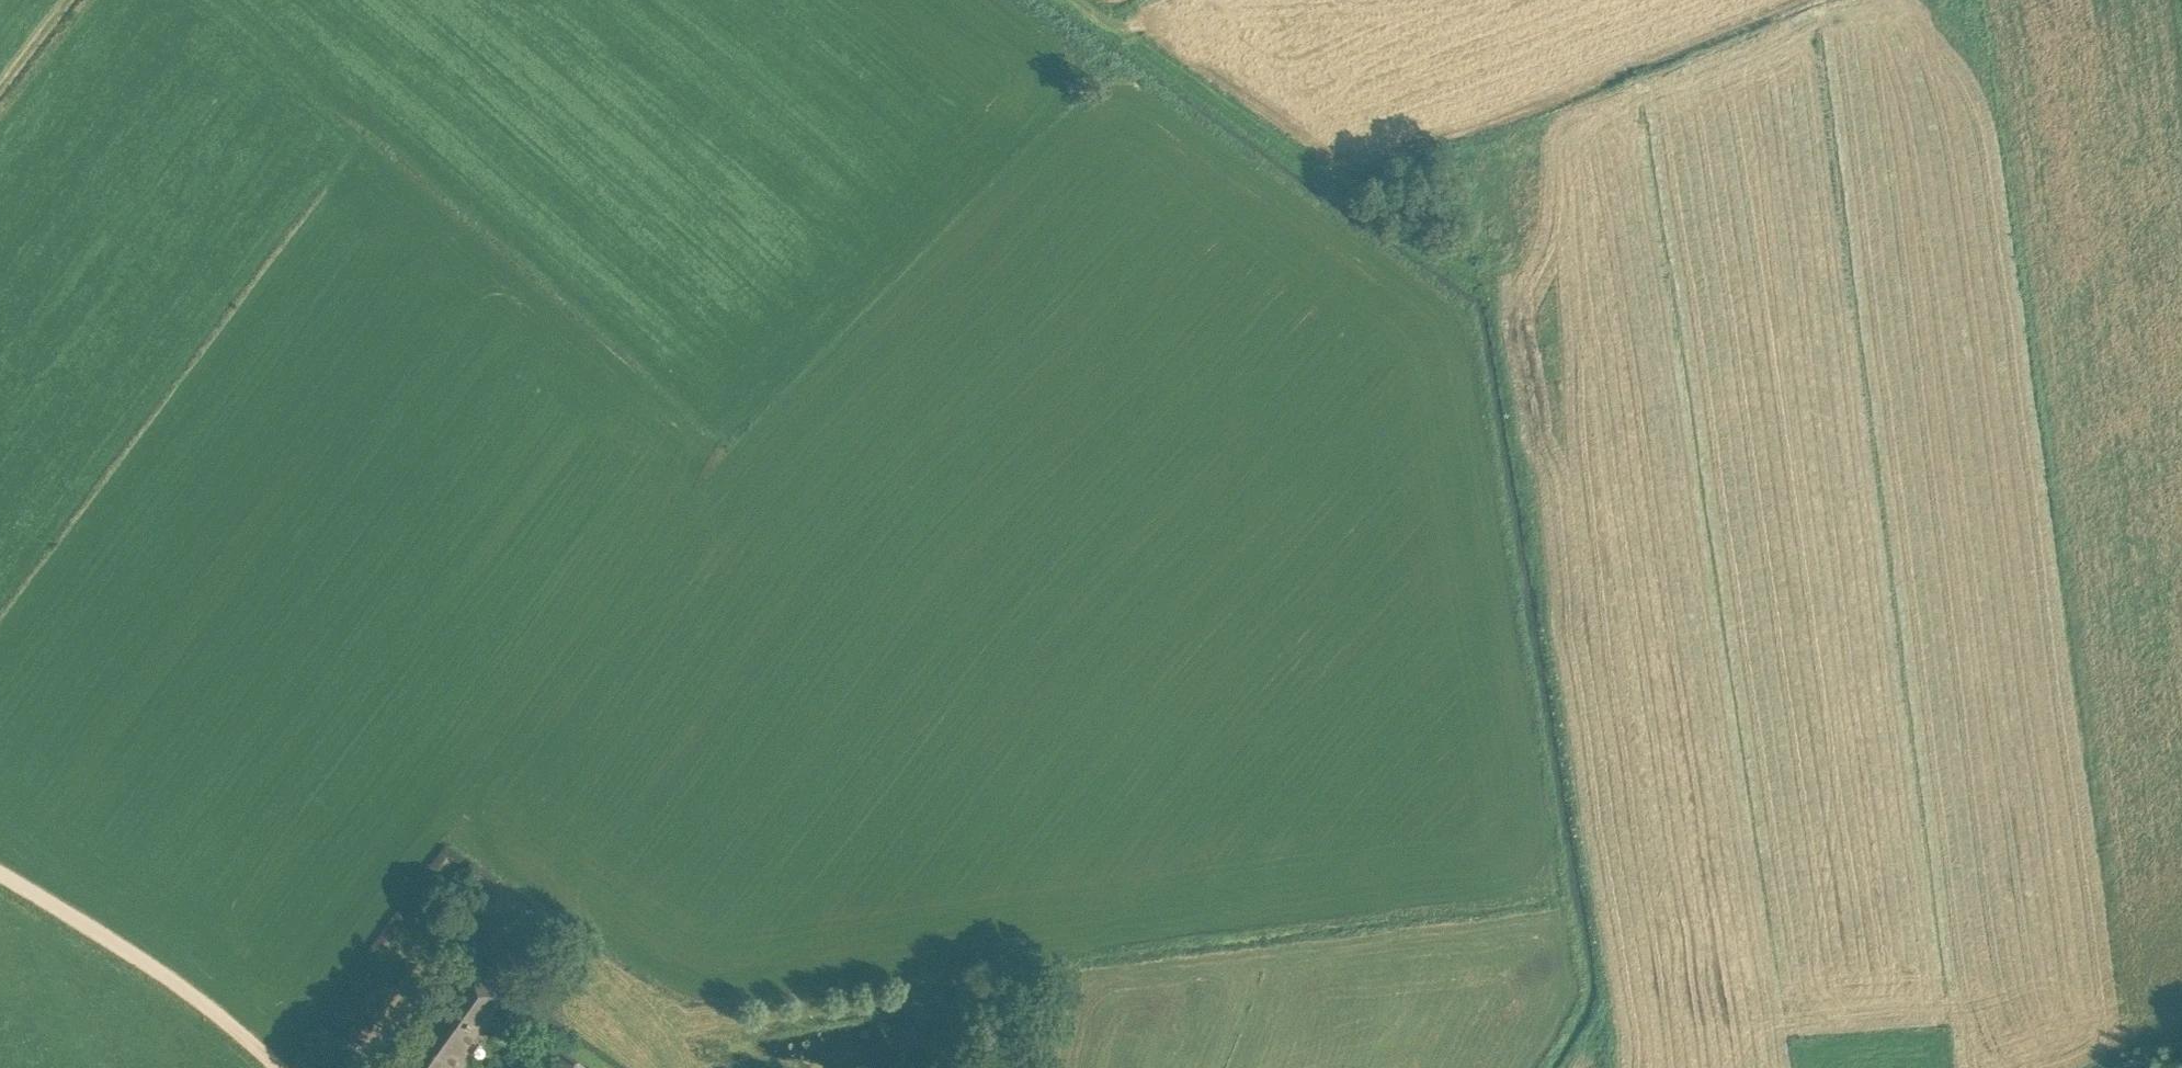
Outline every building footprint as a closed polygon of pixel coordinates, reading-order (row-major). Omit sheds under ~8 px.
[(501,996),(466,970),(395,1067),(449,1067),(501,996)] [(558,1048),(557,1047),(542,1067),(588,1067),(558,1048)]
